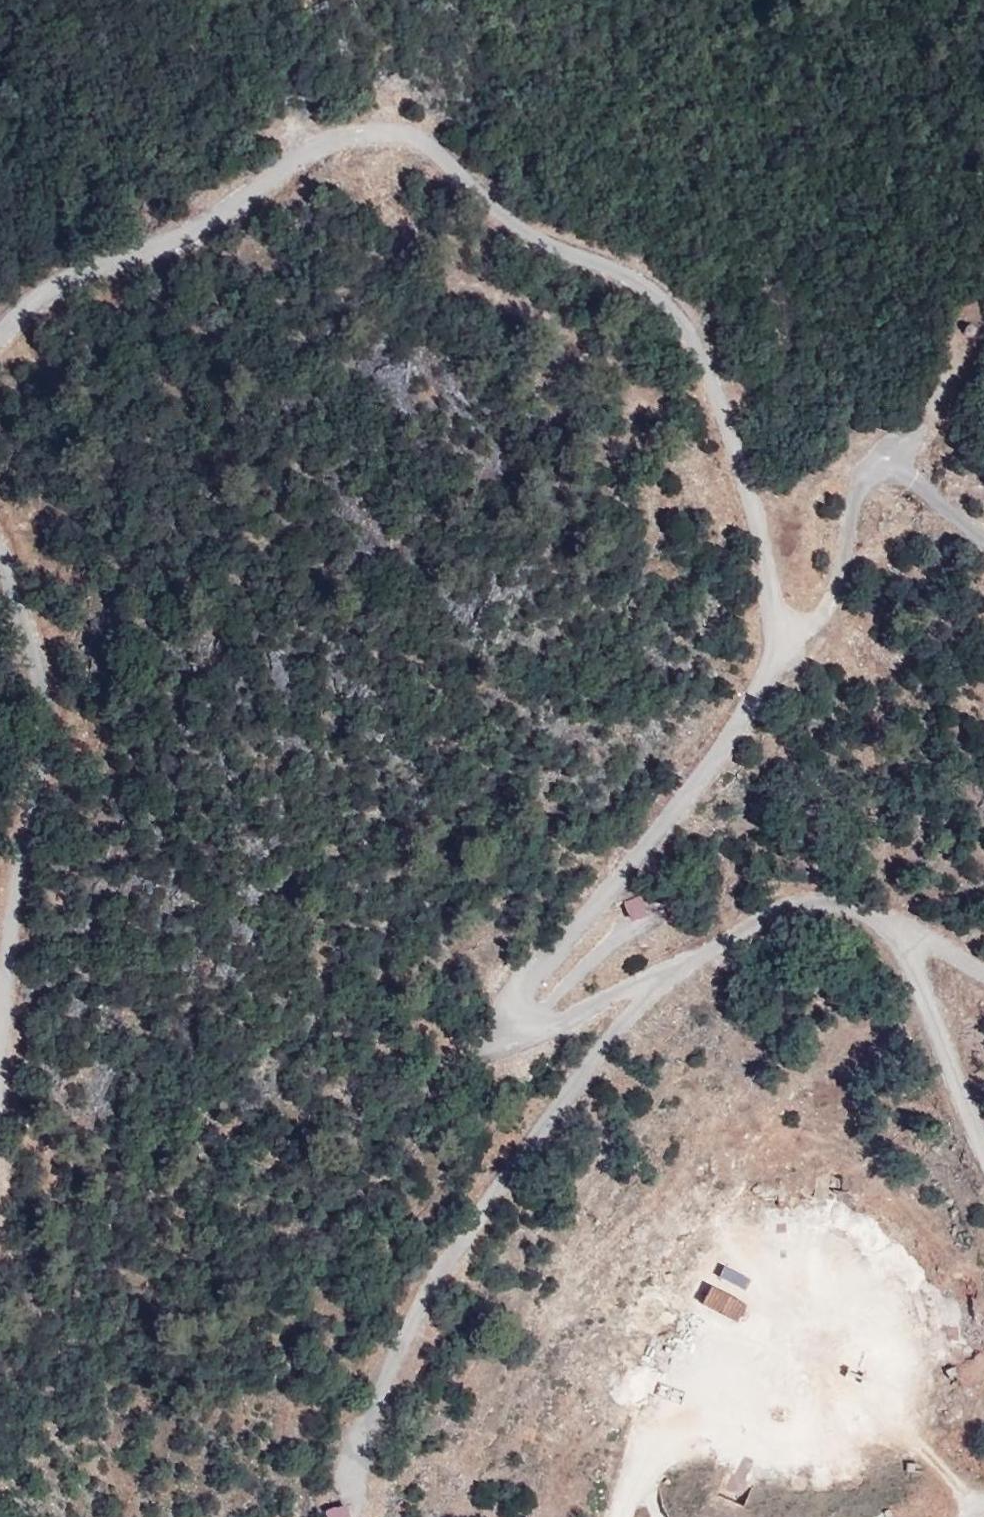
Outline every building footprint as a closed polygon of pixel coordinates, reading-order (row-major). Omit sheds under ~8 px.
[(630,919),(645,911),(636,893),(621,901),(630,919)] [(794,1221),(818,1217),(816,1206),(792,1210),(794,1221)] [(738,1328),(749,1311),(712,1289),(702,1306),(738,1328)]
